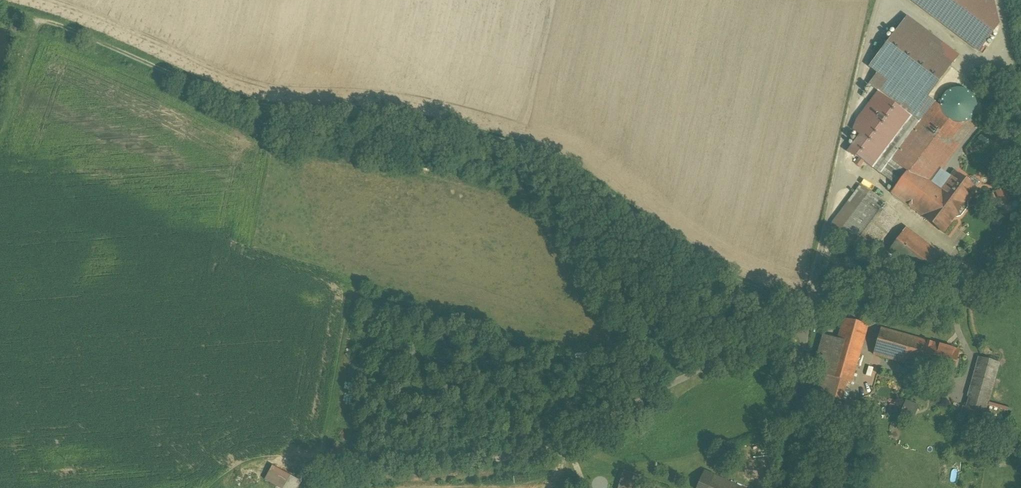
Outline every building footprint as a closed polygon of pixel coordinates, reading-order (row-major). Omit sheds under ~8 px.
[(979,51),(999,25),(994,2),(991,0),(911,0),(979,51)] [(952,66),(900,27),(869,67),(877,73),(872,80),(875,82),(872,84),(914,116),(952,66)] [(940,107),(941,114),(946,121),(953,125),(961,125),(968,123),(972,119),(975,115),(976,112),(976,109),(976,104),(975,99),(973,95),(968,92),(963,89),(958,89),(952,90),(947,93),(943,96),(941,101),(940,107)] [(878,92),(857,121),(853,131),(860,136),(847,152),(852,156),(854,154),(855,155),(894,104),(878,92)] [(934,102),(918,123),(880,174),(881,173),(897,185),(891,194),(922,217),(942,191),(931,183),(973,126),(968,123),(961,125),(953,125),(946,121),(941,114),(940,107),(934,102)] [(912,117),(894,104),(855,155),(860,159),(855,164),(859,167),(864,162),(873,169),(912,117)] [(954,173),(942,191),(922,217),(943,233),(976,190),(969,185),(970,181),(965,177),(961,179),(954,173)] [(857,190),(833,223),(830,231),(838,237),(867,197),(857,190)] [(897,213),(871,193),(867,197),(838,237),(868,259),(897,220),(894,218),(897,213)] [(944,265),(902,233),(890,249),(891,250),(917,270),(932,281),(944,265)] [(917,270),(891,250),(890,252),(915,272),(917,270)] [(867,326),(844,319),(828,377),(851,384),(867,326)] [(930,344),(881,330),(874,355),(923,368),(930,344)] [(959,352),(930,344),(923,368),(952,376),(959,352)] [(980,358),(966,408),(973,411),(973,413),(975,416),(966,434),(976,439),(985,420),(982,419),(998,363),(980,358)] [(902,416),(915,423),(923,406),(910,400),(902,416)] [(858,436),(852,435),(849,450),(855,451),(858,436)] [(713,453),(704,471),(715,475),(723,457),(713,453)] [(281,487),(301,487),(304,482),(295,478),(296,476),(275,465),(266,481),(281,487)] [(704,471),(697,487),(743,487),(715,475),(704,471)]
